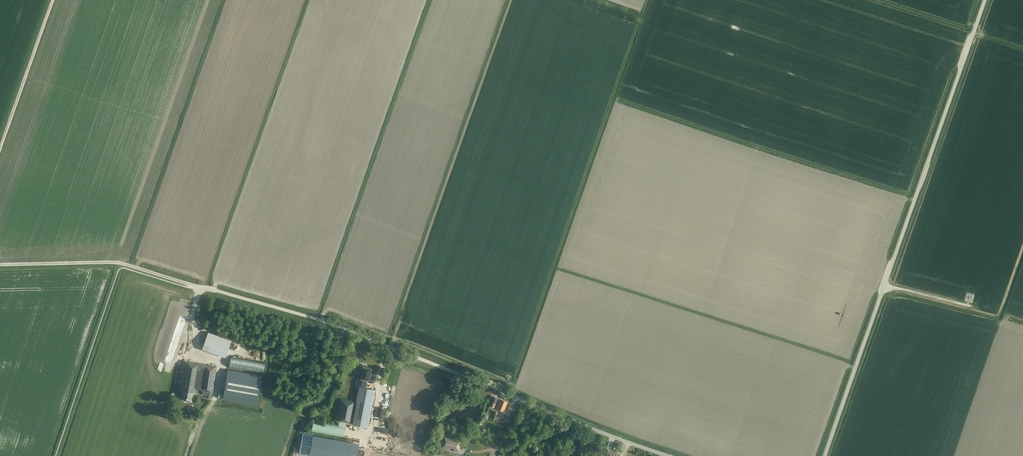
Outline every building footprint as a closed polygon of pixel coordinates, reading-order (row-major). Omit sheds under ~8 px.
[(231,340),(207,332),(201,348),(225,357),(231,340)] [(229,367),(258,372),(263,373),(265,362),(231,356),(229,367)] [(212,392),(213,392),(216,366),(212,365),(212,364),(210,364),(210,365),(183,360),(178,386),(180,387),(180,390),(181,390),(181,392),(180,398),(192,400),(193,393),(195,393),(196,389),(203,390),(212,392)] [(356,385),(359,386),(356,401),(357,401),(357,403),(355,403),(356,401),(340,398),(336,420),(338,420),(338,424),(313,420),(311,432),(343,438),(346,422),(351,423),(352,422),(351,422),(355,405),(356,406),(353,424),(367,427),(375,389),(365,387),(366,379),(368,379),(371,368),(365,367),(366,365),(361,364),(360,368),(363,369),(361,377),(357,377),(356,385)] [(228,369),(223,398),(257,404),(262,375),(228,369)] [(212,392),(203,390),(202,395),(206,396),(206,398),(211,399),(212,392)] [(582,437),(583,432),(577,429),(570,427),(568,432),(575,434),(582,437)] [(359,443),(347,440),(312,434),(309,454),(318,455),(356,455),(359,443)] [(467,448),(468,443),(461,441),(462,438),(444,434),(441,448),(459,452),(460,446),(467,448)] [(597,443),(599,437),(591,434),(589,441),(597,443)]
